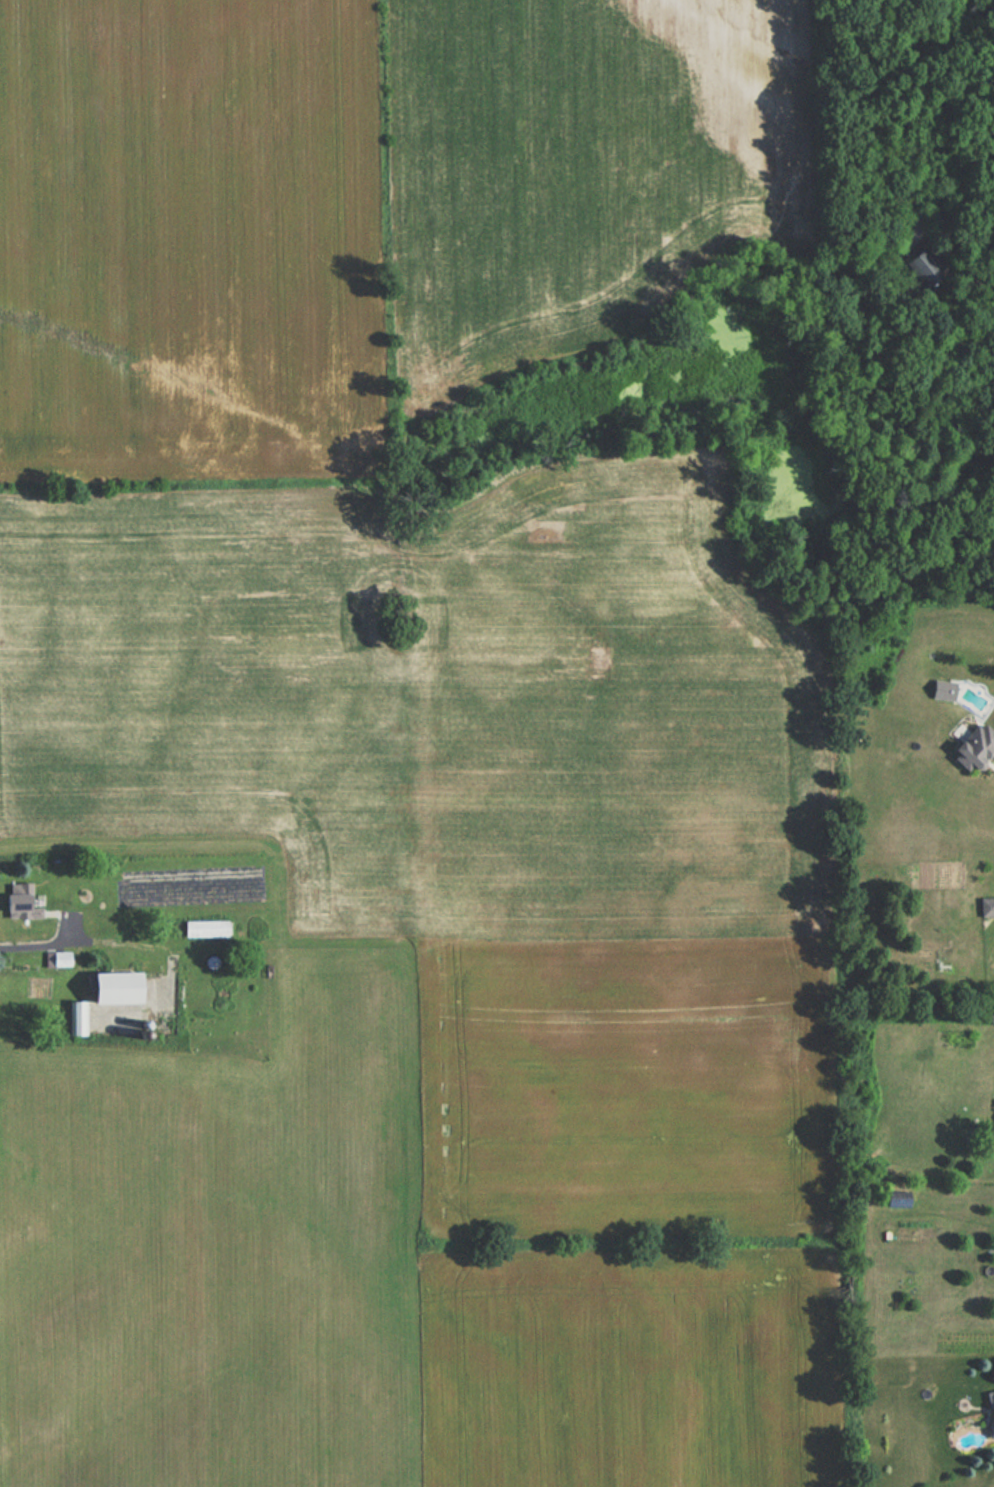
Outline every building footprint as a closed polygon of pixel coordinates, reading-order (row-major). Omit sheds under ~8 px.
[(921,254),(913,260),(927,280),(943,268),(921,240),(914,245),(921,254)] [(988,720),(967,729),(973,741),(958,748),(968,771),(993,759),(993,734),(988,720)] [(132,1005),(132,974),(85,974),(85,1005),(132,1005)] [(993,1442),(993,1390),(983,1392),(993,1442)]
